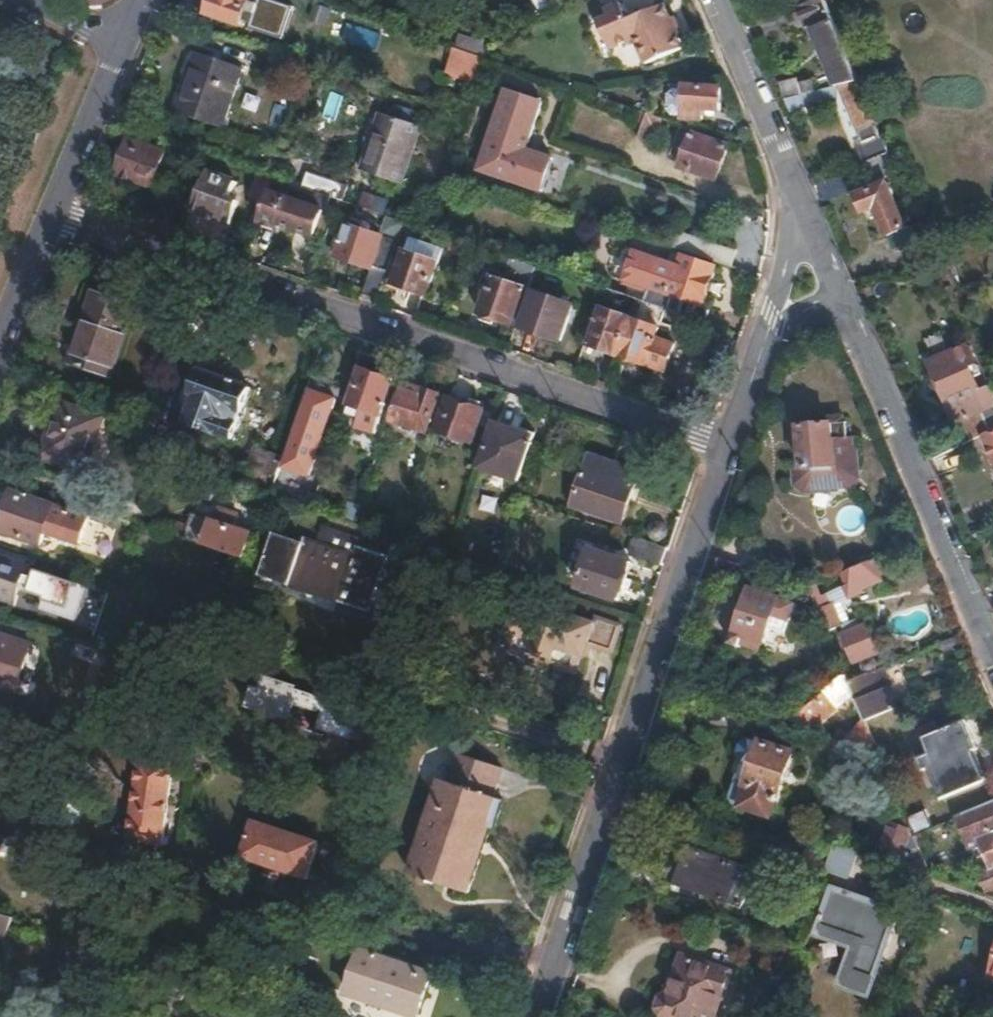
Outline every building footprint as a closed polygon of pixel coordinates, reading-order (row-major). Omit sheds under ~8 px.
[(246,0),(209,0),(204,14),(237,24),(242,9),(253,12),(256,3),(246,0)] [(285,36),(290,4),(268,0),(258,0),(253,30),(285,36)] [(824,1),(824,0),(814,0),(798,7),(797,7),(805,27),(810,26),(837,87),(859,81),(824,1)] [(608,51),(632,40),(642,65),(680,49),(662,6),(625,21),(619,6),(604,12),(607,18),(596,23),(608,51)] [(242,9),(237,24),(248,27),(253,12),(242,9)] [(342,39),(373,47),(377,30),(346,22),(342,39)] [(482,58),(481,42),(459,35),(454,49),(482,58)] [(482,58),(454,49),(446,72),(475,82),(476,77),(482,58)] [(236,66),(189,51),(169,109),(217,124),(236,66)] [(793,93),(794,97),(811,92),(809,86),(808,80),(791,83),(791,79),(778,82),(781,95),(793,93)] [(794,97),(787,98),(790,111),(807,107),(808,109),(843,100),(862,146),(857,148),(864,166),(865,166),(873,183),(898,173),(876,121),(859,81),(837,87),(811,92),(794,97)] [(720,89),(685,85),(684,91),(683,97),(681,114),(681,118),(700,120),(702,110),(718,112),(720,89)] [(683,97),(684,91),(674,89),(666,93),(664,105),(671,113),(681,114),(683,97)] [(551,107),(517,95),(492,174),(551,194),(562,163),(536,153),(551,107)] [(417,124),(378,112),(358,170),(397,183),(417,124)] [(678,162),(688,134),(690,127),(677,123),(665,158),(678,162)] [(150,189),(162,153),(145,147),(149,136),(135,131),(132,142),(126,140),(122,151),(116,149),(111,163),(118,164),(114,177),(150,189)] [(724,145),(688,134),(678,162),(677,168),(713,179),(724,145)] [(339,200),(344,184),(330,180),(305,171),(300,187),(336,198),(339,200)] [(260,201),(269,177),(255,172),(246,197),(260,201)] [(233,182),(207,174),(194,211),(227,222),(234,200),(228,198),(233,182)] [(887,182),(856,195),(864,214),(875,209),(893,250),(912,242),(887,182)] [(326,198),(288,185),(283,199),(267,194),(257,224),(276,231),(277,227),(312,238),(313,234),(319,236),(326,213),(321,212),(326,198)] [(397,235),(402,221),(387,216),(382,230),(397,235)] [(381,283),(395,242),(346,225),(335,257),(367,268),(357,298),(374,303),(381,283)] [(438,259),(442,250),(411,238),(407,247),(438,259)] [(701,304),(713,269),(678,257),(669,254),(665,266),(657,263),(658,259),(622,246),(611,278),(627,283),(623,295),(634,299),(661,308),(667,310),(682,315),(687,300),(701,304)] [(436,262),(402,251),(391,284),(425,295),(436,262)] [(522,286),(490,276),(477,313),(510,323),(522,286)] [(570,304),(531,291),(518,327),(558,340),(570,304)] [(661,308),(634,299),(615,353),(649,364),(658,339),(651,337),(661,308)] [(615,353),(627,317),(600,308),(588,344),(615,353)] [(129,325),(86,311),(68,363),(110,378),(129,325)] [(668,371),(677,345),(658,339),(649,364),(668,371)] [(973,438),(981,434),(992,429),(992,400),(989,391),(988,389),(980,392),(970,368),(975,366),(967,347),(928,363),(953,420),(964,416),(973,438)] [(232,438),(249,388),(201,371),(193,395),(195,395),(185,423),(232,438)] [(425,433),(438,395),(422,388),(420,396),(400,388),(389,420),(425,433)] [(388,401),(355,389),(341,429),(374,441),(388,401)] [(334,399),(311,391),(293,443),(316,451),(334,399)] [(482,410),(448,399),(438,429),(472,441),(482,410)] [(77,467),(90,433),(86,432),(92,414),(57,402),(39,454),(77,467)] [(857,478),(855,447),(851,447),(851,438),(844,439),(844,425),(841,425),(840,417),(825,418),(825,426),(798,428),(801,465),(792,466),(794,484),(804,493),(847,489),(857,478)] [(482,464),(518,477),(534,430),(517,425),(514,433),(495,427),(482,464)] [(981,434),(992,461),(992,429),(981,434)] [(277,474),(284,455),(256,446),(249,464),(277,474)] [(637,471),(587,453),(570,502),(620,520),(637,471)] [(76,537),(85,510),(16,488),(2,530),(39,542),(44,527),(76,537)] [(253,533),(192,513),(189,523),(179,519),(173,534),(191,540),(244,558),(253,533)] [(287,580),(365,607),(383,554),(354,543),(353,547),(304,530),(287,580)] [(668,546),(640,537),(634,554),(662,564),(668,546)] [(632,562),(593,549),(580,587),(620,600),(632,562)] [(28,562),(0,553),(0,597),(15,603),(28,562)] [(881,583),(871,562),(840,578),(847,590),(857,585),(861,592),(881,583)] [(835,610),(834,609),(830,611),(824,599),(820,600),(815,590),(808,593),(823,628),(828,638),(844,631),(835,610)] [(795,607),(750,591),(735,635),(741,638),(739,643),(757,650),(759,645),(787,654),(796,628),(789,625),(795,607)] [(597,616),(595,622),(519,596),(507,630),(513,632),(507,649),(528,656),(525,664),(548,671),(550,665),(572,672),(578,654),(583,656),(588,642),(612,650),(621,624),(597,616)] [(851,627),(842,607),(835,610),(844,631),(851,627)] [(876,655),(865,629),(861,631),(857,624),(844,631),(846,637),(842,639),(853,666),(876,655)] [(0,635),(0,688),(14,692),(29,644),(0,635)] [(831,713),(851,692),(840,667),(791,718),(812,725),(815,721),(818,725),(831,713)] [(893,711),(884,691),(888,689),(879,670),(848,685),(851,692),(861,717),(865,724),(893,711)] [(348,712),(350,705),(301,688),(302,685),(269,674),(269,677),(261,674),(250,705),(273,714),(272,716),(320,732),(321,730),(349,739),(356,715),(348,712)] [(360,743),(368,719),(356,715),(349,739),(360,743)] [(177,729),(140,717),(117,783),(154,795),(177,729)] [(865,724),(861,717),(849,744),(865,750),(878,754),(877,753),(865,724)] [(940,801),(984,782),(971,753),(968,754),(955,724),(921,739),(933,767),(926,770),(932,783),(942,778),(946,788),(936,792),(940,801)] [(860,764),(865,750),(822,735),(818,749),(860,764)] [(777,798),(786,772),(796,775),(802,757),(759,742),(746,780),(740,778),(732,781),(727,796),(732,803),(767,814),(773,797),(777,798)] [(411,869),(469,890),(492,822),(496,823),(505,798),(495,794),(504,766),(460,750),(450,779),(442,776),(411,869)] [(932,817),(927,806),(917,810),(908,792),(896,797),(909,828),(932,817)] [(957,817),(970,847),(980,843),(991,868),(982,873),(988,888),(992,886),(992,802),(957,817)] [(321,839),(258,817),(245,853),(308,875),(321,839)] [(907,830),(889,825),(880,852),(897,858),(907,830)] [(857,850),(833,842),(823,871),(847,879),(857,850)] [(753,874),(692,852),(682,881),(743,903),(753,874)] [(869,993),(897,910),(833,889),(822,925),(826,927),(823,935),(855,946),(844,978),(850,980),(848,986),(869,993)] [(4,940),(12,916),(0,913),(0,939),(4,940)] [(420,1015),(434,974),(362,951),(349,992),(420,1015)] [(718,995),(722,996),(730,972),(683,956),(670,994),(662,996),(657,1008),(662,1014),(671,1016),(711,1016),(718,995)]
